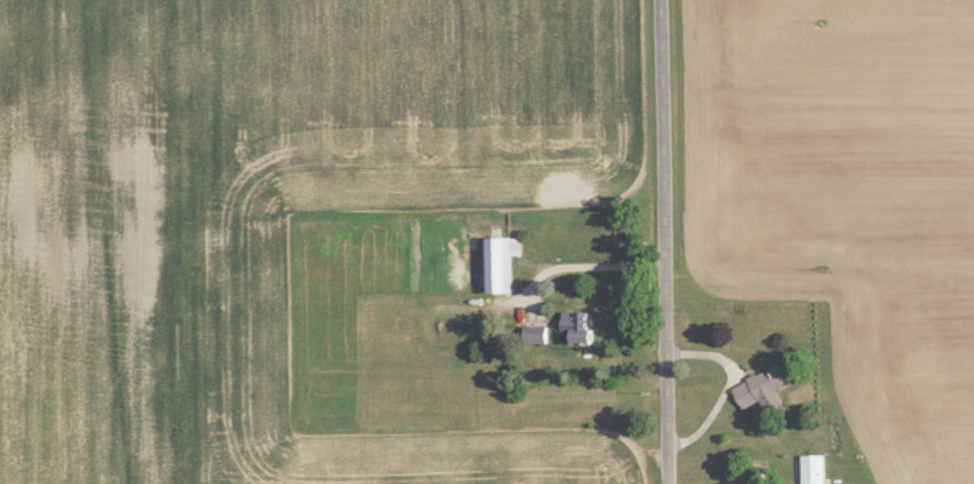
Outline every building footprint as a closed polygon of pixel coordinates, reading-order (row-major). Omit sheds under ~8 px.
[(486,241),(487,296),(512,296),(511,240),(486,241)] [(565,315),(565,347),(594,348),(595,315),(565,315)] [(549,328),(527,328),(527,345),(549,345),(549,328)] [(497,334),(486,334),(486,343),(497,344),(497,334)] [(745,411),(763,403),(768,415),(786,407),(779,391),(793,385),(784,365),(734,387),(745,411)] [(805,457),(805,483),(827,483),(827,457),(805,457)]
